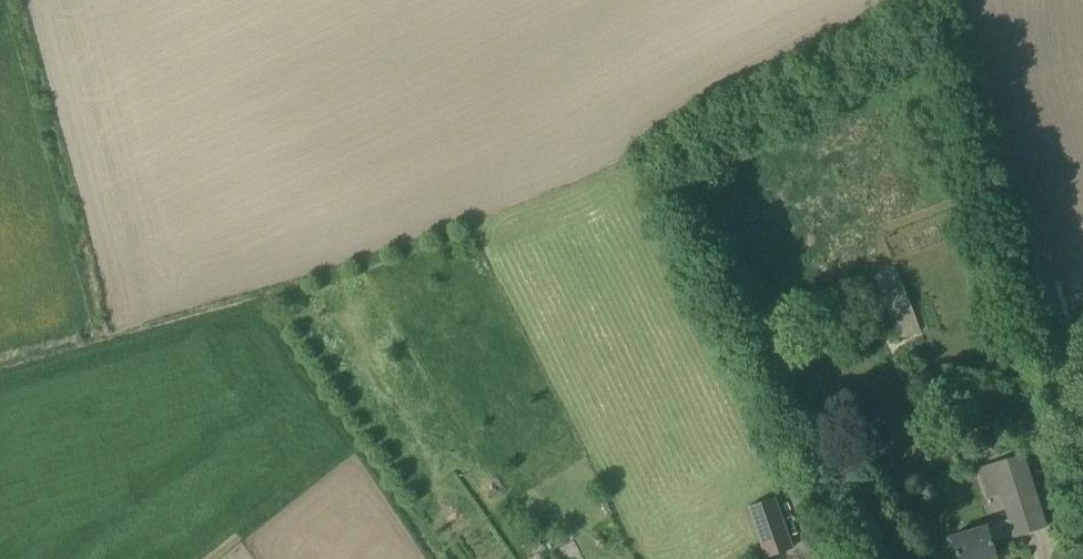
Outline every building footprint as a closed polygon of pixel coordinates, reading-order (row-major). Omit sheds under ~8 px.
[(900,339),(921,331),(896,266),(874,275),(900,339)] [(960,558),(989,558),(999,556),(995,543),(1046,527),(1023,454),(993,463),(1011,519),(989,525),(952,536),(960,558)] [(765,557),(794,548),(777,497),(748,506),(765,557)]
